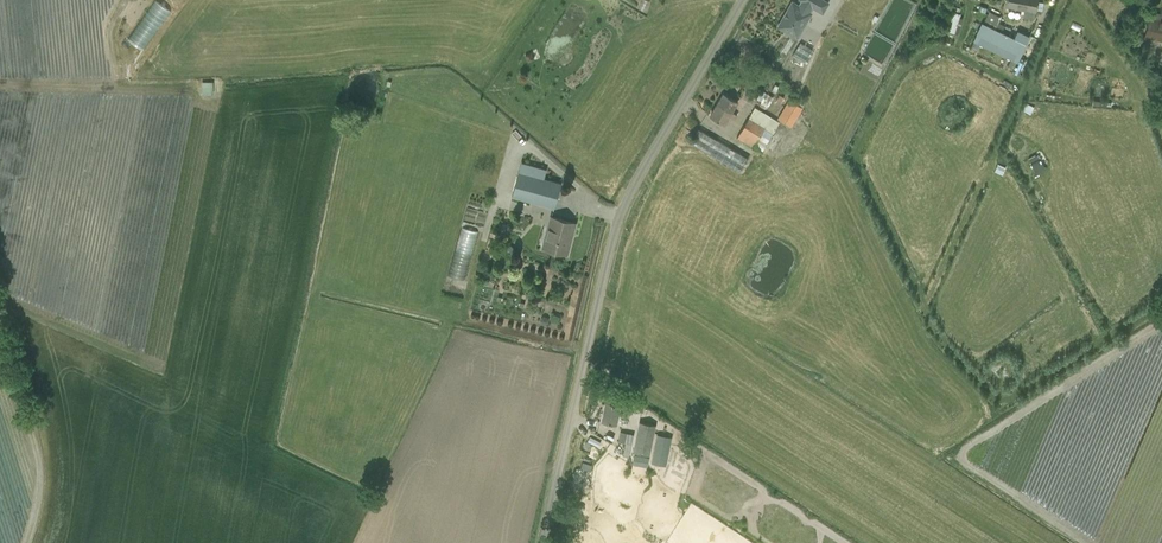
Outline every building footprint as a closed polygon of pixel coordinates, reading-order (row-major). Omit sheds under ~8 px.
[(822,13),(828,3),(823,0),(802,0),(799,6),(792,2),(778,26),(788,32),(798,38),(812,13),(810,11),(812,8),(822,14),(822,13)] [(1036,7),(1037,0),(1007,0),(1007,1),(1006,5),(1025,9),(1024,15),(1034,17),(1036,7)] [(131,41),(148,53),(176,14),(159,2),(131,41)] [(1148,24),(1143,42),(1155,45),(1157,38),(1161,40),(1161,20),(1161,15),(1150,12),(1148,24)] [(977,33),(976,34),(984,38),(982,44),(1007,58),(1015,61),(1028,36),(1017,31),(1016,32),(1011,30),(1008,36),(1004,34),(995,30),(982,23),(977,33)] [(732,49),(727,57),(733,61),(738,53),(732,49)] [(1014,75),(1018,67),(1006,61),(1002,70),(1014,75)] [(991,80),(981,94),(989,100),(1000,86),(991,80)] [(202,94),(212,94),(211,82),(202,82),(202,94)] [(762,90),(757,98),(762,101),(759,105),(765,109),(768,104),(768,105),(773,97),(762,90)] [(716,105),(736,116),(736,115),(732,113),(738,102),(723,93),(716,105)] [(776,119),(790,127),(802,108),(788,100),(776,119)] [(710,116),(720,122),(725,125),(729,116),(734,119),(736,116),(716,105),(710,116)] [(761,152),(779,122),(754,108),(736,136),(761,152)] [(753,158),(703,132),(695,146),(746,173),(753,158)] [(518,172),(512,196),(519,198),(531,201),(543,204),(554,208),(561,183),(549,180),(544,179),(547,170),(537,167),(521,163),(518,172)] [(569,233),(572,234),(575,223),(550,216),(542,247),(566,254),(567,254),(564,253),(568,239),(567,239),(569,233)] [(469,287),(483,234),(468,230),(453,283),(469,287)] [(509,244),(504,249),(511,256),(516,251),(509,244)] [(541,317),(540,320),(541,323),(544,324),(547,322),(548,319),(547,317),(544,316),(541,317)] [(631,408),(617,405),(606,402),(602,420),(613,423),(616,424),(618,414),(629,417),(631,408)] [(648,461),(649,455),(655,426),(638,422),(633,452),(639,453),(638,460),(648,461)] [(657,435),(652,457),(663,460),(668,437),(657,435)] [(652,457),(651,463),(665,466),(671,438),(668,437),(663,460),(652,457)] [(663,469),(657,479),(669,486),(672,482),(677,486),(681,481),(663,469)]
